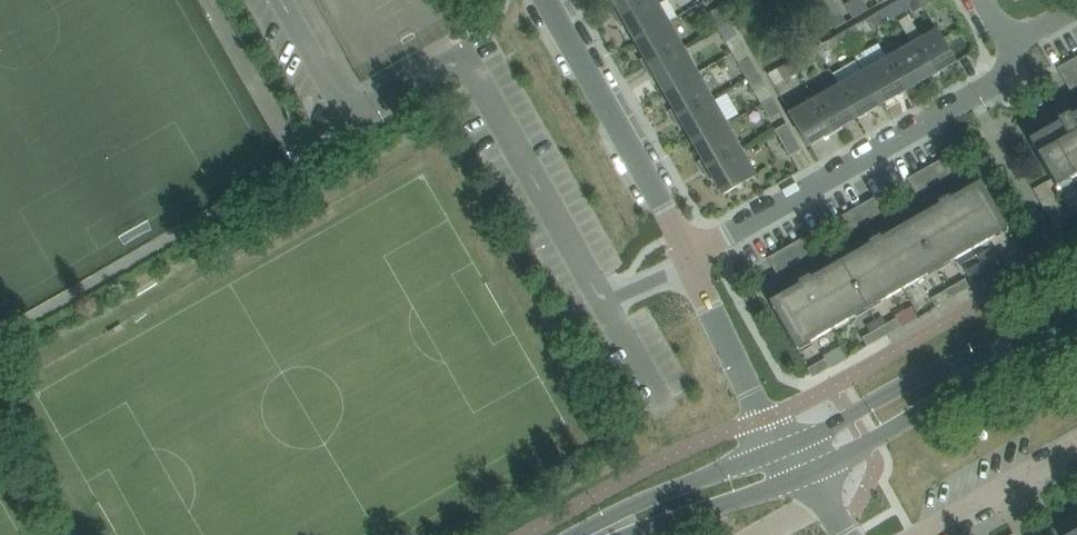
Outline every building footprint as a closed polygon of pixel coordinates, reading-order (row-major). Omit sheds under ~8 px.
[(648,0),(612,0),(616,6),(613,8),(618,17),(648,0)] [(656,0),(648,0),(618,17),(623,26),(626,25),(636,41),(669,22),(656,0)] [(822,5),(836,29),(846,23),(833,0),(831,0),(822,5)] [(845,5),(853,18),(868,9),(863,0),(853,0),(845,5)] [(890,6),(896,17),(910,9),(905,0),(901,0),(890,6)] [(922,8),(937,0),(917,0),(922,8)] [(882,25),(896,17),(890,6),(876,14),(882,25)] [(718,28),(728,21),(720,7),(709,13),(718,28)] [(728,21),(718,28),(726,42),(737,36),(728,21)] [(683,48),(669,22),(636,41),(644,56),(641,58),(647,68),(683,48)] [(856,25),(841,34),(847,45),(862,36),(856,25)] [(937,31),(912,45),(930,77),(955,63),(937,31)] [(833,53),(847,45),(841,34),(827,42),(833,53)] [(906,91),(930,77),(912,45),(888,59),(906,91)] [(798,73),(823,58),(817,47),(792,62),(798,73)] [(655,76),(665,92),(698,73),(683,48),(647,68),(652,77),(655,76)] [(1058,68),(1058,69),(1060,68),(1073,91),(1071,92),(1072,93),(1076,90),(1076,57),(1058,68)] [(749,59),(739,65),(747,79),(758,73),(749,59)] [(888,59),(863,73),(881,105),(906,91),(888,59)] [(784,80),(798,73),(792,62),(778,70),(784,80)] [(712,99),(698,73),(665,92),(674,108),(671,110),(676,120),(712,99)] [(766,87),(758,73),(747,79),(755,93),(766,87)] [(857,119),(881,105),(863,73),(839,87),(857,119)] [(814,101),(832,132),(857,119),(839,87),(814,101)] [(780,113),(772,98),(761,105),(770,119),(780,113)] [(684,127),(694,144),(727,124),(712,99),(676,120),(681,128),(684,127)] [(808,146),(832,132),(814,101),(790,114),(808,146)] [(1076,176),(1076,112),(1070,116),(1069,113),(1058,120),(1059,122),(1029,139),(1056,187),(1076,176)] [(742,150),(727,124),(694,144),(703,159),(700,161),(705,171),(742,150)] [(790,157),(802,150),(787,124),(775,131),(790,157)] [(757,175),(745,156),(742,150),(705,171),(710,179),(713,178),(723,195),(757,175)] [(917,196),(947,178),(954,174),(952,175),(944,160),(945,159),(945,158),(908,179),(908,180),(910,179),(918,194),(917,195),(917,196)] [(910,221),(938,269),(1008,229),(981,181),(950,198),(949,196),(938,202),(939,205),(910,221)] [(876,198),(875,197),(838,218),(839,219),(840,218),(849,233),(847,234),(848,235),(885,214),(884,213),(883,214),(874,199),(876,198)] [(1054,226),(1076,212),(1076,202),(1062,210),(1049,217),(1054,226)] [(329,206),(317,213),(319,217),(332,210),(329,206)] [(880,235),(869,242),(870,244),(840,261),(868,309),(938,269),(910,221),(881,238),(880,235)] [(777,275),(807,258),(814,254),(814,253),(812,254),(804,239),(805,238),(805,237),(768,258),(768,259),(770,258),(778,273),(777,274),(777,275)] [(1007,267),(1024,257),(1019,249),(1002,259),(1007,267)] [(769,301),(797,350),(868,309),(840,261),(811,278),(809,276),(798,282),(800,284),(769,301)] [(949,290),(953,298),(970,288),(966,280),(949,290)] [(936,307),(953,298),(949,290),(932,299),(936,307)] [(879,329),(884,337),(901,327),(896,319),(879,329)] [(121,325),(108,332),(110,336),(123,329),(121,325)] [(862,338),(867,347),(884,337),(879,329),(862,338)] [(808,369),(810,372),(813,377),(830,368),(825,359),(808,369)]
